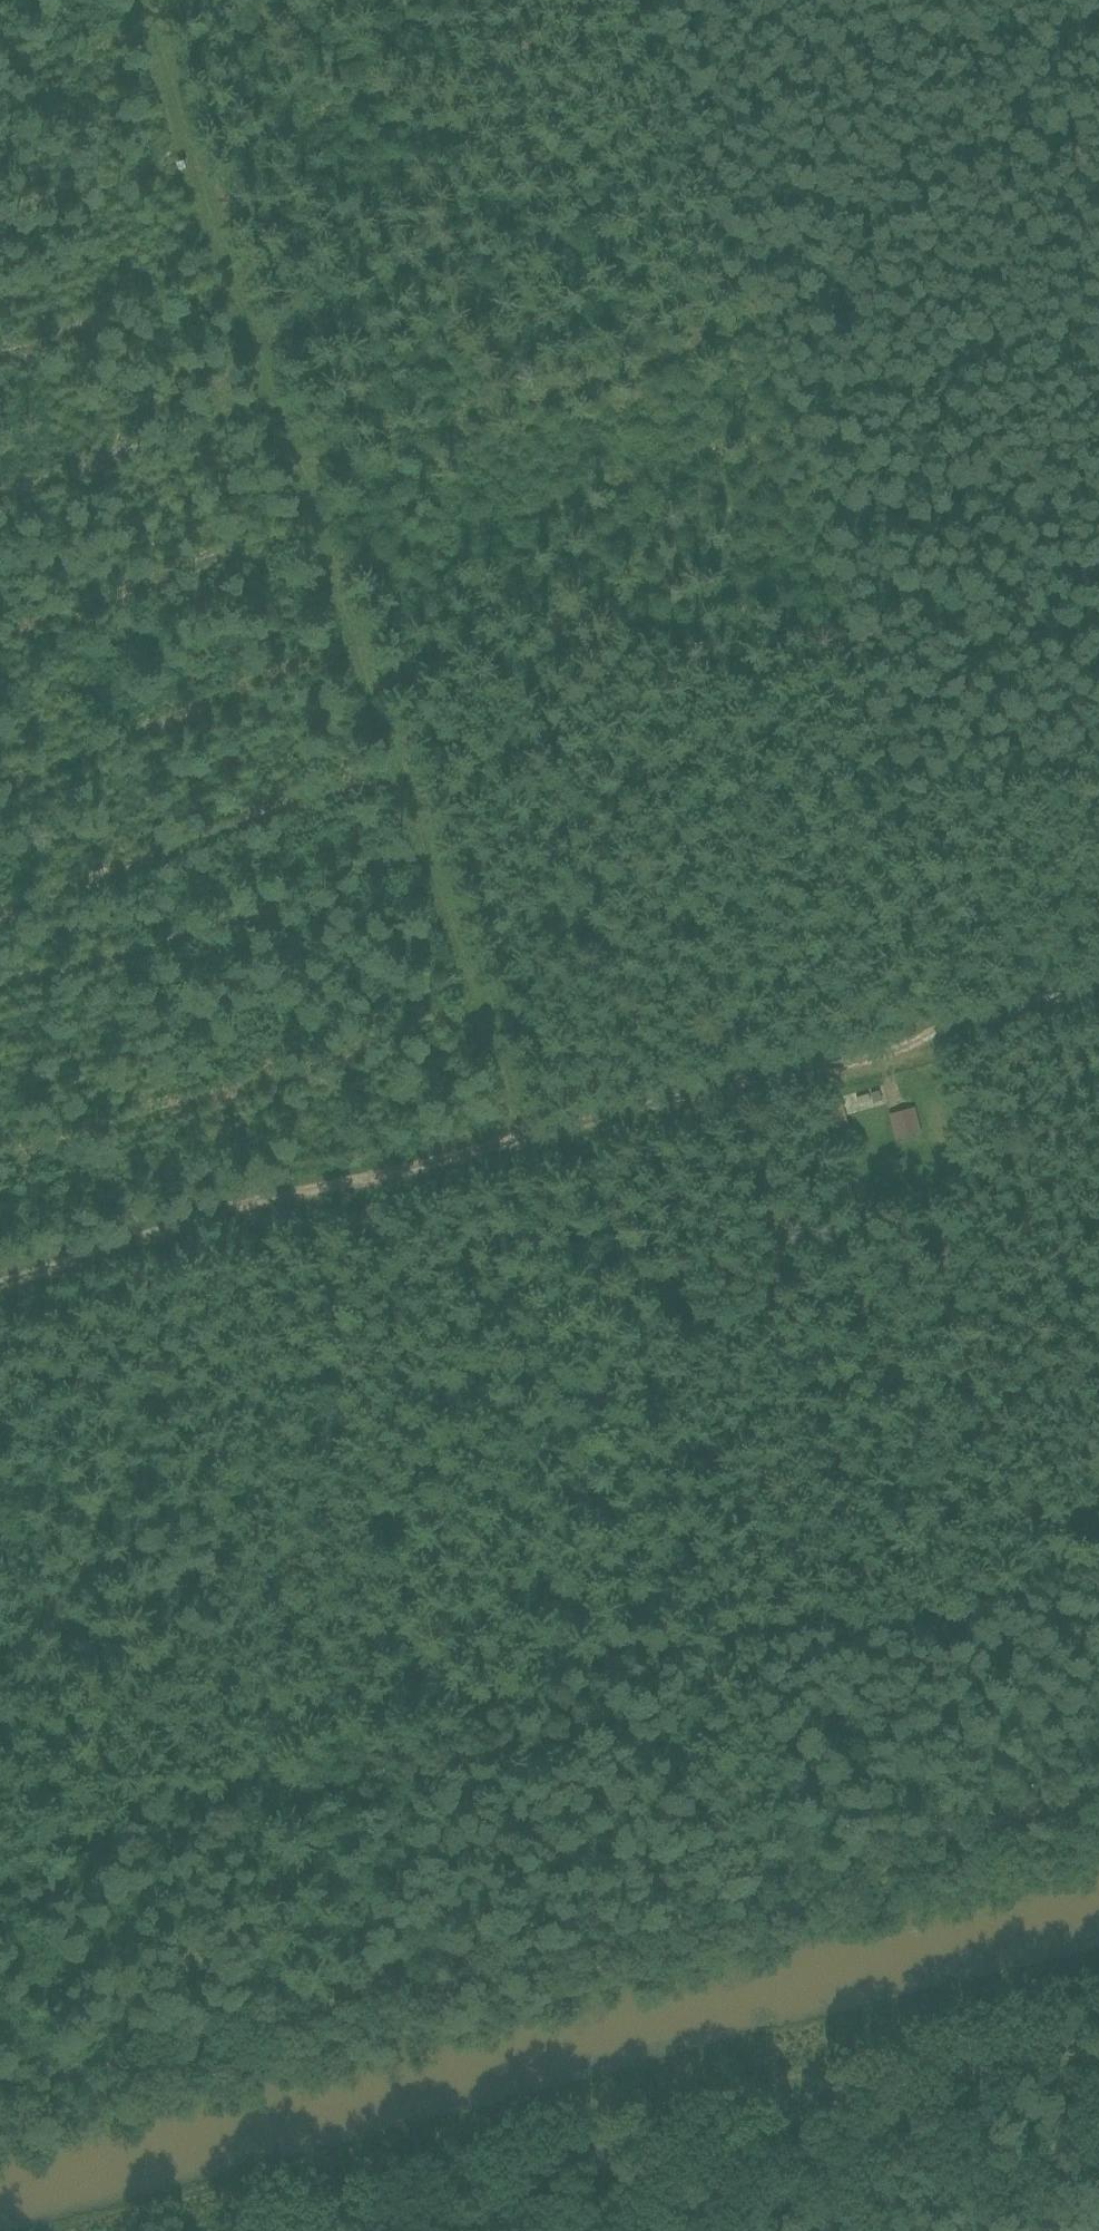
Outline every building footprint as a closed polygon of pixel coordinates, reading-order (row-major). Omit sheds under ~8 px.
[(893,1117),(903,1140),(927,1129),(917,1106),(893,1117)]
